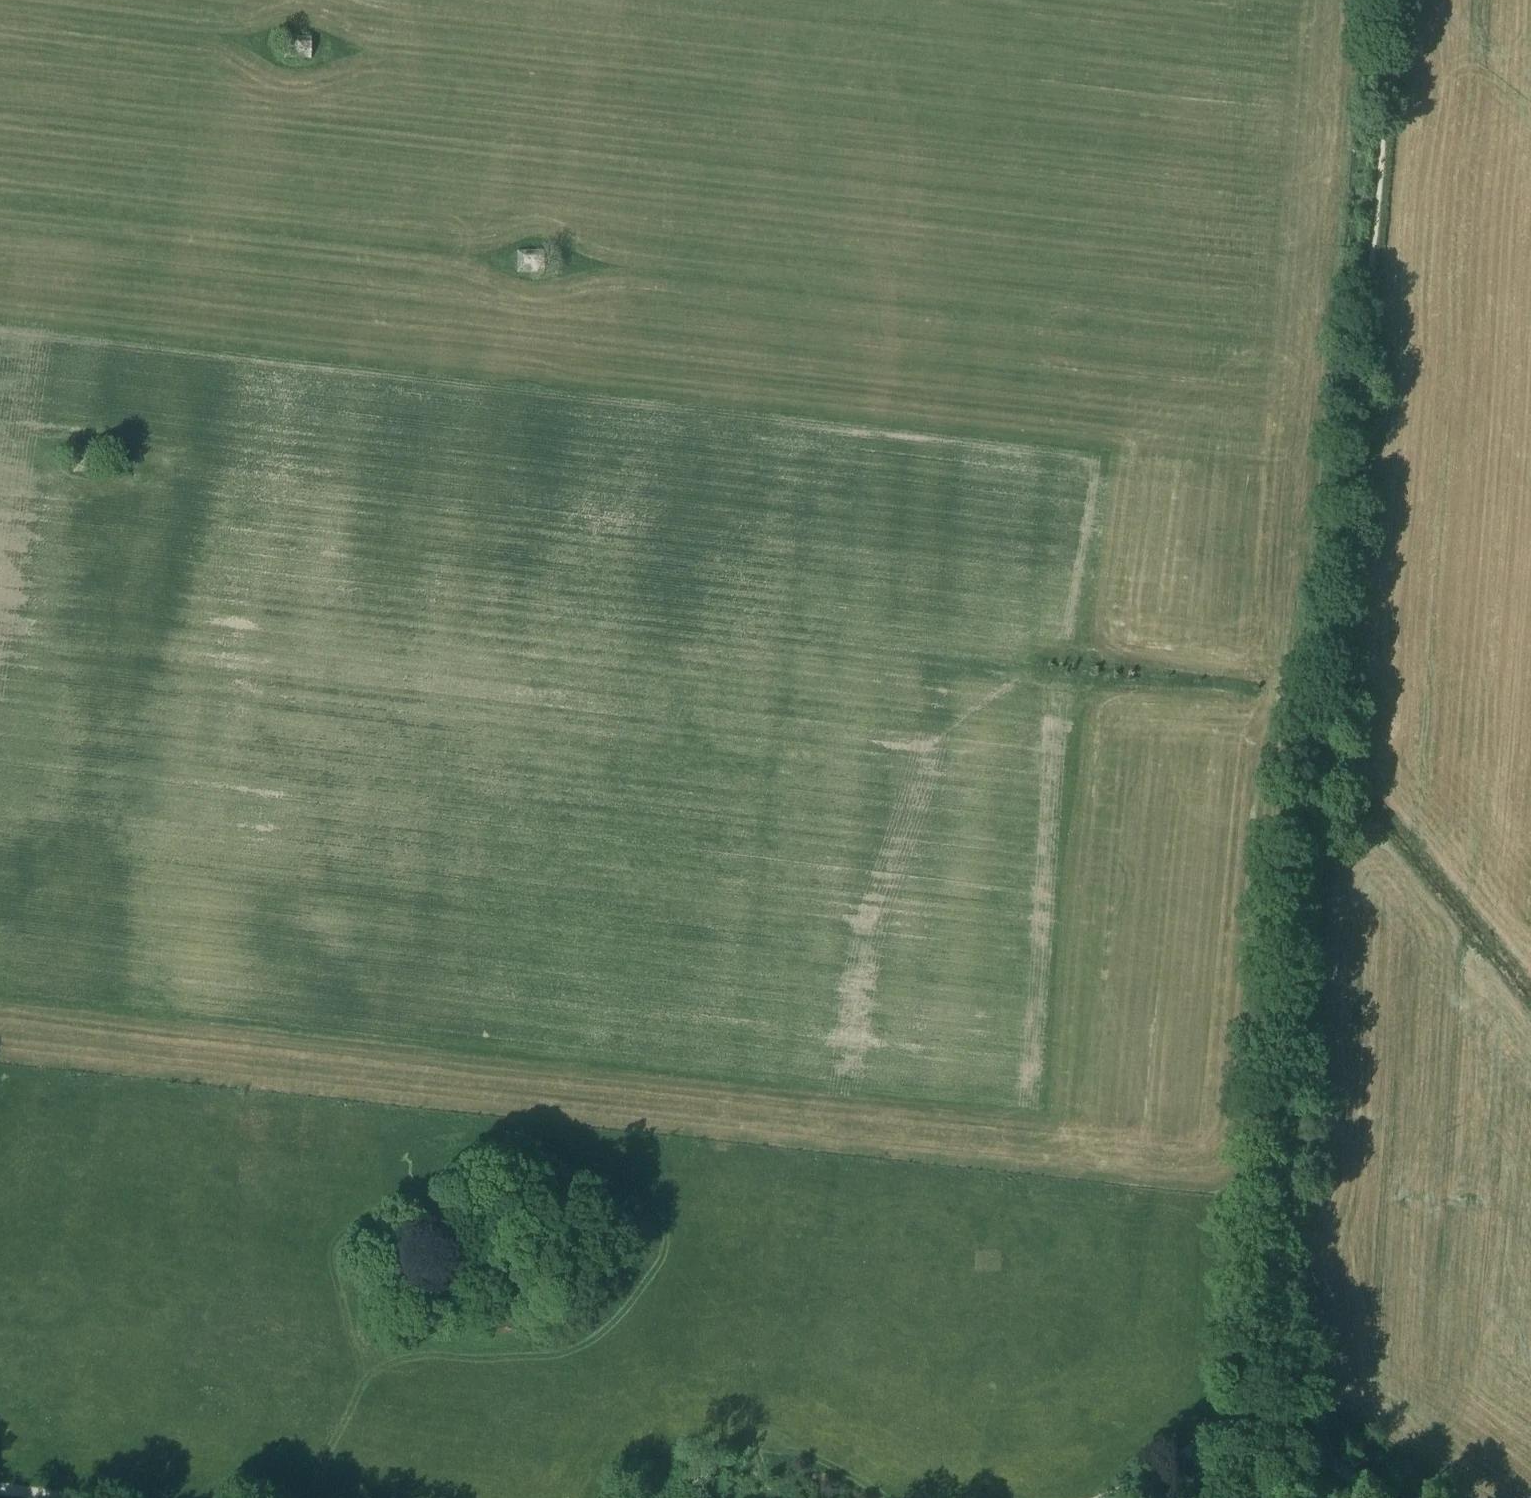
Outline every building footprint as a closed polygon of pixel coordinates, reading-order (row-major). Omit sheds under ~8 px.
[(281,56),(309,58),(310,36),(283,34),(281,56)] [(513,270),(541,272),(542,250),(515,248),(513,270)]
